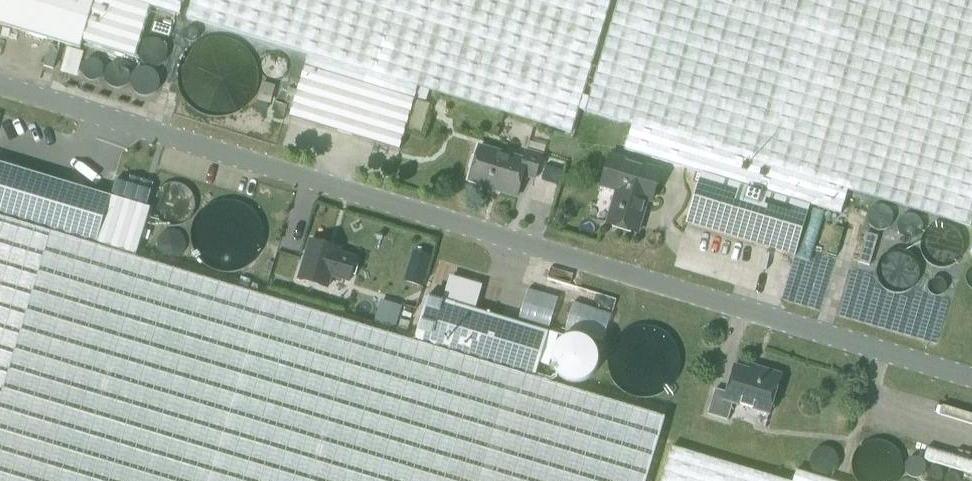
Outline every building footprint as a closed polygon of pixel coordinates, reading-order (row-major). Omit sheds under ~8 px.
[(31,34),(41,0),(0,0),(0,25),(31,34)] [(31,34),(80,49),(83,41),(135,57),(150,6),(131,0),(41,0),(31,34)] [(150,6),(178,14),(182,0),(131,0),(150,6)] [(185,18),(308,54),(418,86),(570,131),(609,0),(191,0),(185,18)] [(847,190),(967,226),(971,211),(971,0),(619,0),(586,111),(632,124),(624,149),(687,168),(694,144),(847,190)] [(418,86),(308,54),(290,116),(400,148),(418,86)] [(840,214),(847,190),(694,144),(687,168),(701,172),(809,205),(840,214)] [(533,178),(540,154),(527,150),(525,158),(480,145),(469,179),(496,187),(495,191),(515,196),(521,174),(533,178)] [(651,200),(660,170),(610,155),(600,189),(615,194),(607,223),(637,232),(647,199),(651,200)] [(110,196),(0,162),(0,217),(95,246),(110,196)] [(809,205),(701,172),(686,222),(795,255),(809,205)] [(136,203),(132,215),(141,219),(145,206),(136,203)] [(95,246),(0,217),(0,480),(646,480),(665,417),(534,378),(414,342),(95,246)] [(349,280),(356,257),(338,251),(339,247),(310,238),(299,276),(328,286),(332,275),(349,280)] [(534,378),(549,331),(428,295),(414,342),(534,378)] [(374,322),(394,328),(401,305),(381,299),(374,322)] [(400,318),(396,331),(406,334),(410,322),(400,318)] [(766,415),(778,375),(760,370),(759,375),(731,366),(723,392),(712,389),(704,414),(724,420),(729,403),(766,415)] [(670,446),(660,480),(787,480),(670,446)] [(796,469),(792,480),(835,480),(796,469)]
